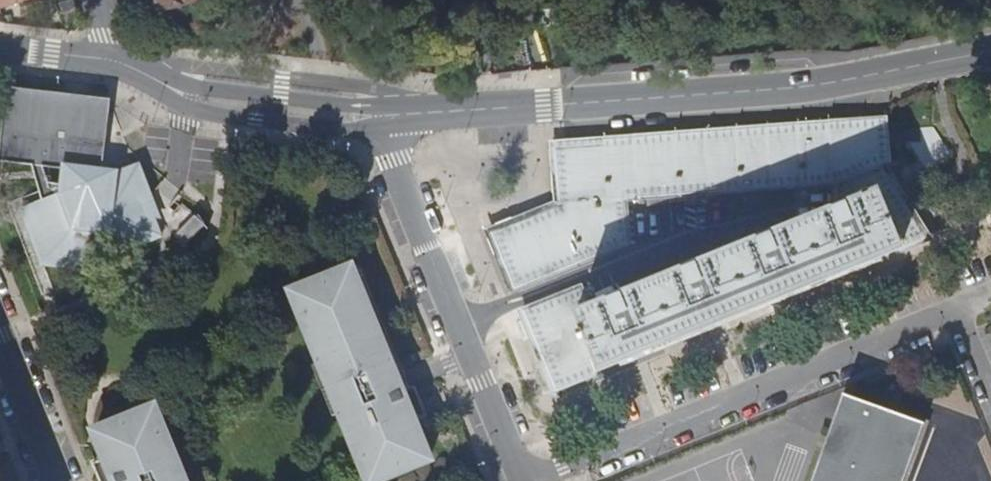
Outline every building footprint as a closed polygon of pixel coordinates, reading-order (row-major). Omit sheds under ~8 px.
[(463,61),(465,47),(451,45),(450,59),(463,61)] [(91,173),(101,111),(12,97),(2,159),(34,164),(63,169),(91,173)] [(103,176),(112,113),(101,111),(91,173),(103,176)] [(924,240),(889,170),(886,128),(851,130),(806,134),(758,138),(713,141),(676,144),(632,148),(592,151),(560,154),(564,206),(494,232),(502,254),(516,291),(627,248),(627,200),(835,184),(834,213),(876,196),(899,250),(924,240)] [(908,146),(908,133),(892,133),(892,146),(908,146)] [(60,196),(63,169),(34,164),(28,210),(60,196)] [(152,220),(146,205),(156,201),(143,173),(116,177),(103,176),(91,173),(63,169),(60,196),(28,210),(20,213),(42,267),(107,277),(110,262),(165,238),(157,218),(152,220)] [(611,366),(899,250),(876,196),(834,213),(589,311),(611,366)] [(162,215),(156,201),(146,205),(152,220),(157,218),(162,215)] [(190,247),(209,225),(199,216),(179,238),(190,247)] [(362,464),(368,461),(376,479),(373,480),(374,480),(398,480),(434,467),(417,425),(425,422),(419,409),(423,408),(417,392),(413,394),(407,396),(401,382),(407,380),(358,256),(352,259),(350,257),(294,279),(295,282),(290,284),(362,464)] [(611,366),(589,311),(581,290),(524,312),(529,325),(554,389),(611,366)] [(413,394),(407,380),(401,382),(407,396),(413,394)] [(922,418),(843,392),(813,480),(901,480),(922,418)] [(429,420),(423,408),(419,409),(425,422),(429,420)] [(168,435),(160,438),(153,420),(156,419),(152,409),(96,431),(108,461),(100,464),(105,477),(102,478),(103,480),(186,480),(168,435)] [(105,477),(100,464),(97,465),(102,478),(105,477)]
